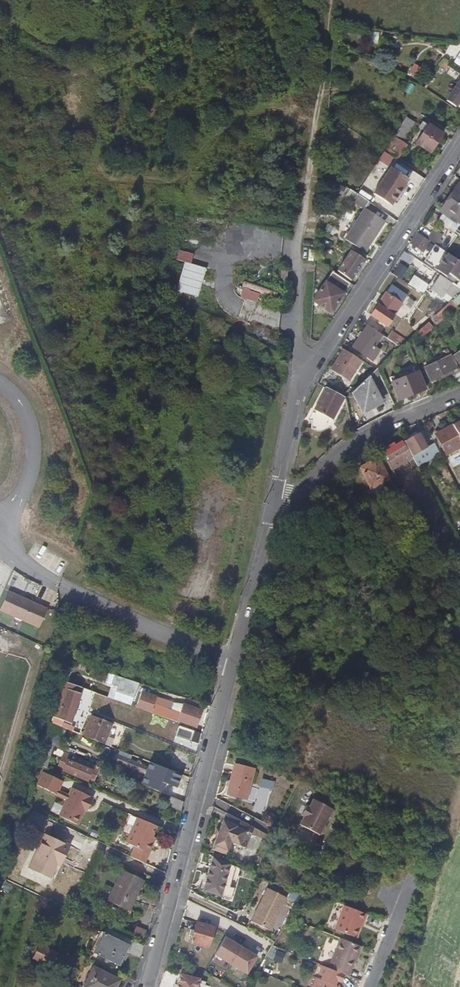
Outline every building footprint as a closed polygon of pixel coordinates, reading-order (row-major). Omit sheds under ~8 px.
[(448,66),(442,62),(439,67),(444,71),(448,66)] [(446,101),(455,107),(459,99),(459,79),(446,101)] [(387,154),(396,140),(410,119),(406,116),(383,151),(387,154)] [(442,135),(428,125),(416,143),(430,153),(442,135)] [(395,160),(405,146),(396,140),(387,154),(395,160)] [(407,179),(389,168),(381,180),(399,192),(407,179)] [(399,192),(381,180),(372,194),(390,206),(399,192)] [(453,190),(448,198),(459,206),(459,184),(459,183),(457,185),(455,183),(451,189),(453,190)] [(354,194),(350,201),(362,209),(367,202),(354,194)] [(459,217),(459,206),(448,198),(439,211),(448,216),(457,222),(459,217)] [(383,222),(362,209),(348,231),(343,238),(363,251),(367,245),(363,242),(367,237),(371,240),(383,222)] [(457,222),(448,216),(446,220),(446,221),(454,226),(457,222)] [(426,239),(430,242),(438,247),(442,241),(439,240),(442,236),(433,230),(426,239)] [(409,243),(423,253),(430,242),(426,239),(416,232),(409,243)] [(364,259),(351,251),(337,271),(350,280),(364,259)] [(448,256),(447,256),(436,271),(445,278),(448,273),(456,278),(459,272),(459,264),(448,256)] [(175,289),(196,296),(206,267),(184,260),(175,289)] [(349,283),(332,271),(314,298),(315,302),(319,304),(322,304),(323,302),(329,306),(333,306),(336,300),(338,302),(340,301),(344,295),(343,292),(349,283)] [(439,275),(435,272),(423,289),(428,293),(430,290),(429,289),(439,275)] [(458,287),(439,275),(429,289),(430,290),(441,297),(444,293),(451,297),(458,287)] [(275,297),(277,288),(242,282),(239,298),(257,300),(258,295),(275,297)] [(451,299),(456,304),(459,301),(459,291),(451,299)] [(400,303),(384,293),(370,315),(386,326),(400,303)] [(430,319),(434,325),(456,304),(451,299),(442,307),(430,319)] [(374,345),(381,335),(366,325),(353,346),(373,358),(379,349),(374,345)] [(406,341),(391,331),(386,338),(399,347),(406,341)] [(349,381),(361,359),(342,348),(330,370),(349,381)] [(435,378),(448,372),(441,359),(428,365),(435,378)] [(425,388),(417,371),(415,372),(407,376),(400,379),(407,396),(425,388)] [(363,410),(381,400),(369,375),(352,391),(363,410)] [(330,418),(342,397),(324,387),(312,408),(330,418)] [(381,400),(363,410),(352,391),(350,393),(362,413),(383,402),(381,400)] [(459,440),(459,439),(459,419),(450,424),(451,426),(459,440)] [(423,434),(428,432),(422,421),(417,423),(423,434)] [(459,446),(459,442),(459,440),(451,426),(435,435),(446,454),(459,446)] [(415,453),(426,446),(418,433),(406,440),(415,453)] [(391,469),(412,457),(402,440),(396,444),(394,442),(384,448),(385,450),(390,459),(387,461),(391,469)] [(382,481),(389,477),(378,456),(360,466),(371,486),(366,488),(372,500),(388,492),(382,481)] [(46,609),(9,592),(1,610),(38,626),(46,609)] [(131,696),(137,681),(119,675),(114,691),(131,696)] [(48,721),(57,725),(64,702),(73,706),(79,687),(60,680),(48,721)] [(153,701),(149,711),(174,719),(175,717),(194,723),(199,707),(180,700),(176,713),(168,710),(169,707),(153,701)] [(77,729),(80,720),(65,714),(61,723),(77,729)] [(147,714),(143,727),(164,734),(168,721),(147,714)] [(87,717),(81,734),(106,744),(108,737),(105,736),(110,722),(93,715),(92,718),(87,717)] [(175,723),(172,731),(189,736),(192,728),(175,723)] [(35,763),(43,767),(50,745),(42,742),(35,763)] [(96,764),(62,750),(56,764),(68,769),(67,771),(78,775),(79,772),(91,777),(96,764)] [(111,759),(127,765),(131,767),(140,771),(143,764),(113,753),(111,759)] [(250,767),(231,764),(225,794),(243,798),(250,767)] [(53,792),(55,788),(59,780),(40,771),(34,784),(53,792)] [(261,778),(254,806),(265,808),(269,788),(272,789),(274,780),(261,778)] [(69,786),(66,793),(64,798),(56,814),(75,823),(83,805),(85,806),(90,796),(69,786)] [(171,787),(169,793),(181,798),(182,792),(171,787)] [(55,788),(53,792),(64,798),(66,793),(55,788)] [(169,793),(168,793),(166,798),(179,804),(181,798),(169,793)] [(310,795),(296,821),(319,833),(332,806),(310,795)] [(243,846),(249,825),(221,811),(210,848),(224,853),(228,841),(243,846)] [(152,823),(133,815),(123,841),(131,845),(127,854),(141,861),(150,839),(147,838),(149,833),(152,823)] [(41,832),(33,851),(36,853),(44,834),(41,832)] [(57,853),(63,855),(68,845),(44,834),(36,853),(33,851),(26,866),(46,876),(53,863),(57,853)] [(57,853),(53,863),(58,865),(63,855),(57,853)] [(228,871),(210,866),(203,893),(221,897),(228,871)] [(108,901),(129,911),(143,880),(123,870),(108,901)] [(287,897),(267,887),(255,914),(258,915),(255,922),(271,930),(287,897)] [(370,912),(368,912),(346,903),(337,926),(359,935),(365,918),(367,919),(370,912)] [(212,948),(217,927),(199,923),(194,945),(212,948)] [(124,944),(127,938),(109,929),(106,935),(124,944)] [(116,964),(124,944),(106,935),(100,932),(91,951),(116,964)] [(222,935),(212,954),(247,972),(257,953),(222,935)] [(343,935),(331,966),(345,971),(350,973),(352,966),(354,967),(363,943),(343,935)] [(277,942),(267,937),(258,954),(267,960),(276,944),(277,942)] [(36,943),(31,959),(50,965),(55,950),(36,943)] [(331,966),(314,959),(312,962),(321,966),(320,971),(323,972),(322,975),(311,971),(308,981),(322,986),(336,986),(338,982),(335,981),(337,977),(342,979),(345,971),(331,966)] [(112,977),(91,967),(81,986),(82,986),(108,986),(112,977)] [(206,980),(187,974),(183,986),(204,986),(206,980)]
